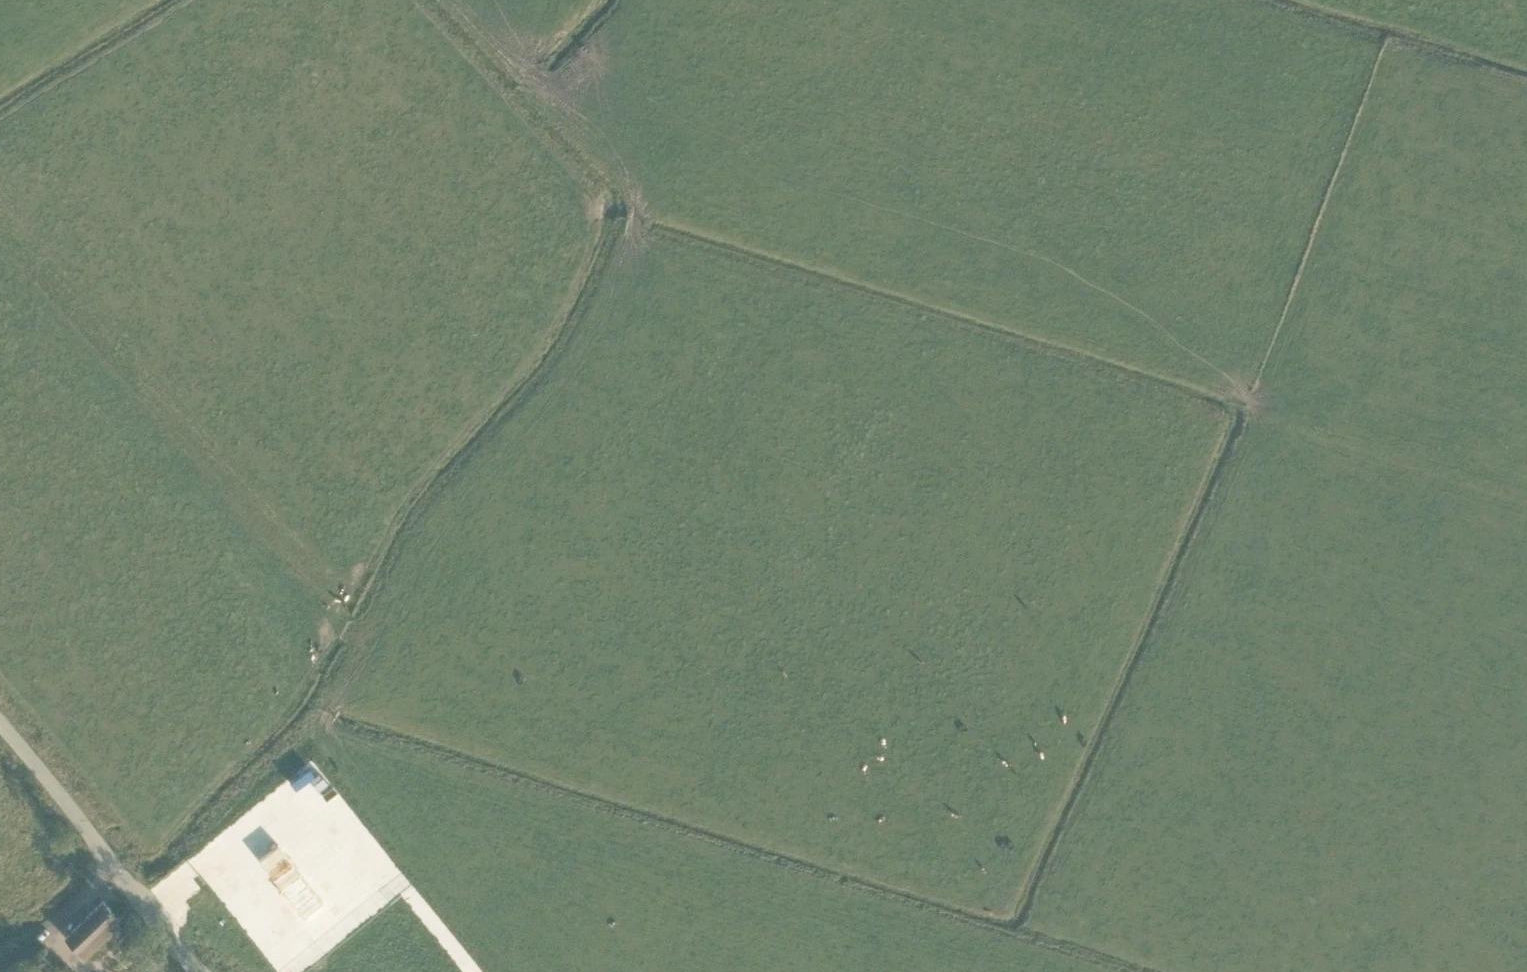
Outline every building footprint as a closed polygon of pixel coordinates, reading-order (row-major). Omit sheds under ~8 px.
[(279,842),(260,857),(304,913),(323,898),(279,842)] [(64,936),(84,956),(118,921),(115,917),(118,914),(102,898),(64,936)] [(128,929),(116,941),(147,971),(163,971),(167,968),(128,929)] [(30,970),(32,971),(56,971),(42,958),(30,970)]
